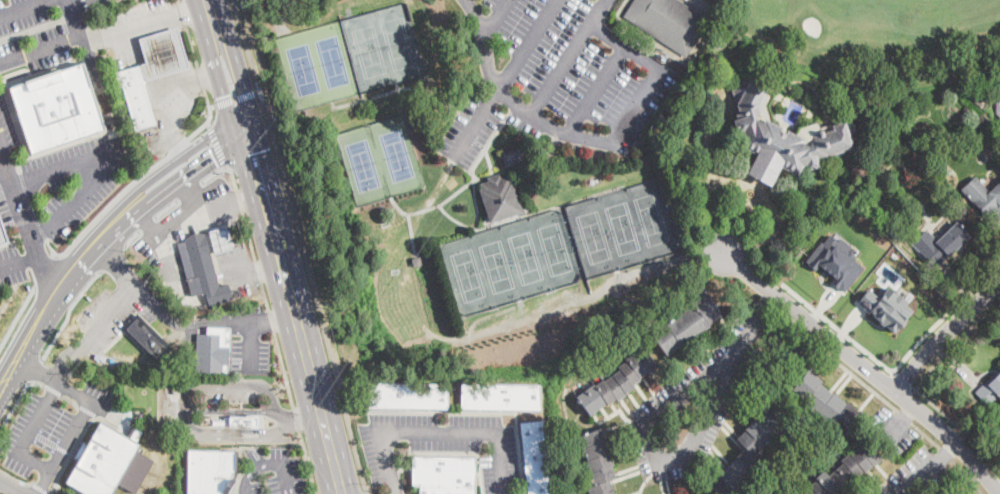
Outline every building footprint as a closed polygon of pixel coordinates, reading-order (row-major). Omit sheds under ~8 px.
[(624,16),(635,0),(677,0),(710,22),(686,57),(624,16)] [(144,81),(157,124),(136,130),(123,86),(120,88),(115,73),(146,63),(139,39),(142,38),(159,33),(175,28),(177,28),(189,68),(186,69),(170,74),(153,79),(144,81)] [(105,131),(31,156),(9,88),(82,64),(105,131)] [(773,126),(795,135),(798,127),(817,121),(821,133),(832,130),(831,126),(844,121),(853,148),(844,151),(845,155),(836,158),(835,154),(829,156),(830,159),(818,163),(819,167),(807,171),(805,166),(803,167),(798,176),(780,167),(770,186),(746,174),(756,155),(739,146),(744,136),(742,134),(737,135),(733,120),(735,119),(734,116),(740,114),(730,84),(738,81),(737,76),(750,72),(773,83),(768,92),(773,94),(768,106),(774,125),(773,126)] [(992,100),(999,108),(999,91),(992,100)] [(989,104),(984,109),(972,98),(978,93),(989,104)] [(517,165),(506,168),(501,153),(523,146),(528,162),(517,165)] [(500,174),(501,177),(509,175),(511,180),(513,180),(522,213),(489,223),(480,190),(482,189),(480,184),(488,182),(487,178),(500,174)] [(990,191),(999,182),(999,209),(989,220),(962,190),(976,176),(990,191)] [(390,211),(382,213),(380,206),(384,204),(388,203),(390,211)] [(937,268),(936,269),(919,252),(951,222),(954,219),(971,236),(937,268)] [(209,230),(236,222),(243,247),(215,254),(209,230)] [(11,242),(0,246),(0,224),(3,233),(8,231),(11,242)] [(205,234),(219,286),(228,284),(232,300),(209,306),(206,293),(192,297),(178,244),(185,242),(184,239),(205,234)] [(805,260),(828,234),(837,240),(839,238),(851,246),(848,250),(856,255),(853,260),(863,268),(843,293),(829,282),(832,278),(818,267),(815,270),(805,260)] [(423,264),(414,266),(412,257),(420,255),(423,264)] [(867,289),(875,295),(881,287),(884,290),(886,286),(893,292),(894,291),(907,301),(904,305),(912,310),(905,319),(906,320),(899,329),(896,328),(893,332),(857,302),(867,289)] [(719,318),(698,333),(667,355),(651,334),(666,323),(666,324),(693,305),(692,303),(707,292),(724,315),(719,318)] [(172,349),(157,364),(122,330),(138,313),(168,342),(172,349)] [(229,343),(229,366),(228,366),(227,373),(196,373),(197,335),(224,335),(229,336),(228,343),(229,343)] [(644,348),(657,367),(648,373),(647,371),(639,377),(641,379),(632,385),(634,388),(608,405),(607,403),(590,415),(577,397),(594,385),(595,386),(603,380),(604,381),(621,370),(618,367),(627,361),(626,359),(634,353),(635,354),(644,348)] [(830,392),(832,394),(833,393),(847,404),(848,402),(861,414),(844,434),(831,423),(829,425),(816,414),(816,415),(805,406),(803,404),(805,401),(791,390),(808,370),(821,381),(819,383),(830,392)] [(989,383),(999,372),(999,395),(989,406),(975,392),(986,380),(989,383)] [(448,385),(448,409),(369,408),(370,384),(448,385)] [(541,386),(540,410),(462,409),(462,385),(541,386)] [(754,475),(733,493),(720,493),(710,483),(738,458),(736,457),(746,448),(737,439),(747,431),(745,429),(764,411),(762,409),(772,400),(788,418),(779,427),(781,429),(762,446),(764,449),(755,457),(762,465),(753,473),(754,475)] [(258,416),(258,428),(249,427),(249,426),(230,426),(229,425),(213,424),(213,421),(225,421),(225,416),(246,417),(246,415),(258,416)] [(124,470),(111,493),(86,493),(66,482),(100,421),(139,444),(124,470)] [(545,421),(552,493),(528,493),(520,423),(545,421)] [(612,493),(589,493),(587,488),(593,486),(589,474),(590,473),(586,461),(587,460),(583,449),(585,448),(580,436),(603,428),(607,441),(606,441),(610,453),(608,454),(612,466),(611,466),(615,477),(614,478),(609,481),(613,492),(612,493)] [(859,480),(843,493),(839,488),(832,493),(804,493),(811,488),(809,487),(818,480),(816,478),(824,471),(828,476),(843,463),(841,461),(841,460),(849,453),(850,454),(859,447),(859,448),(866,442),(881,459),(874,466),(873,465),(865,472),(864,471),(857,477),(859,480)] [(224,489),(220,493),(187,493),(188,451),(235,451),(235,472),(229,480),(234,484),(229,492),(224,489)] [(476,458),(476,493),(421,493),(421,486),(413,486),(413,457),(476,458)]
